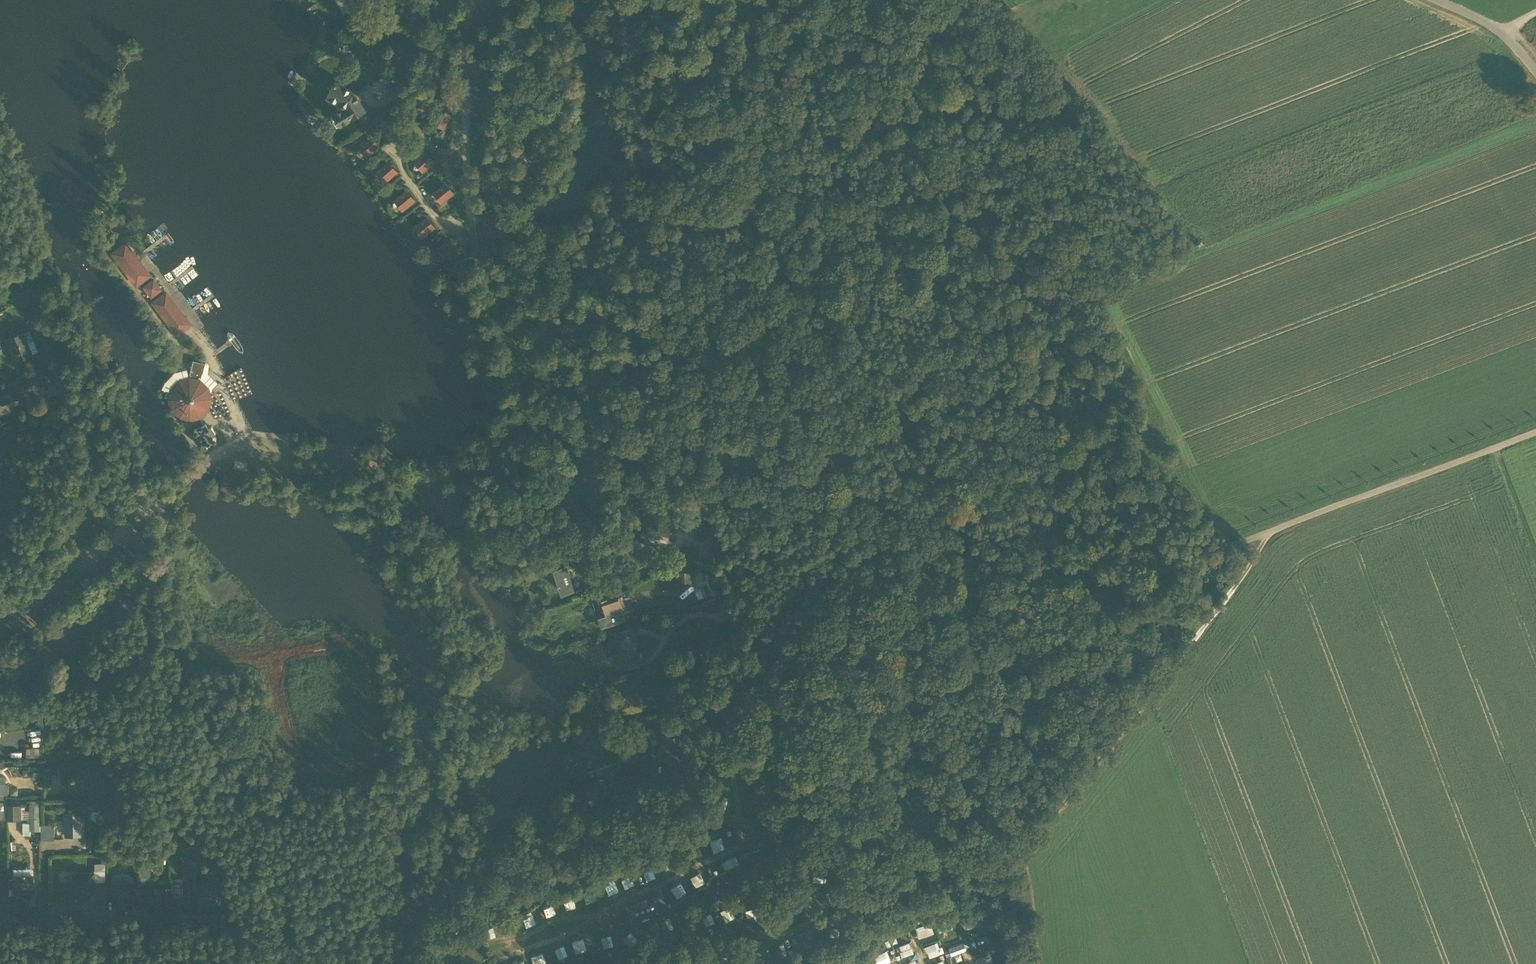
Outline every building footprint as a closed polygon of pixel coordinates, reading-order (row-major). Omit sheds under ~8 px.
[(352,9),(358,6),(357,4),(365,0),(346,0),(352,9)] [(376,8),(382,20),(393,13),(387,2),(376,8)] [(364,109),(359,99),(355,92),(354,91),(335,80),(327,95),(328,95),(338,101),(338,103),(339,105),(341,106),(344,107),(338,111),(334,113),(340,123),(364,109)] [(336,103),(338,103),(338,101),(328,95),(326,98),(336,103)] [(409,108),(419,114),(426,100),(417,95),(409,108)] [(99,107),(109,115),(112,110),(103,103),(99,107)] [(433,121),(442,126),(450,113),(440,107),(433,121)] [(336,125),(340,123),(334,113),(330,115),(336,125)] [(385,129),(392,136),(404,126),(397,118),(385,129)] [(359,145),(366,153),(378,143),(370,135),(359,145)] [(415,160),(422,168),(434,159),(426,150),(415,160)] [(377,171),(384,179),(396,169),(388,161),(377,171)] [(103,170),(104,182),(113,181),(112,169),(103,170)] [(433,191),(440,200),(452,191),(445,182),(433,191)] [(395,199),(402,207),(414,198),(407,189),(395,199)] [(99,209),(106,219),(112,215),(104,205),(99,209)] [(415,225),(422,234),(434,225),(427,216),(415,225)] [(487,236),(489,235),(486,222),(499,218),(499,217),(483,220),(487,236)] [(503,232),(499,218),(486,222),(489,235),(503,232)] [(434,250),(440,259),(453,249),(446,240),(434,250)] [(112,253),(136,285),(150,275),(125,243),(112,253)] [(628,274),(638,274),(638,264),(629,263),(628,274)] [(451,281),(458,290),(470,282),(464,273),(451,281)] [(144,286),(151,296),(160,289),(153,279),(144,286)] [(153,302),(177,334),(190,324),(166,292),(153,302)] [(23,332),(27,342),(34,339),(30,329),(23,332)] [(7,339),(16,360),(31,353),(27,342),(23,332),(7,339)] [(39,350),(34,339),(27,342),(31,353),(39,350)] [(190,419),(201,416),(208,408),(211,398),(208,387),(200,380),(201,377),(202,377),(205,363),(193,360),(189,374),(191,374),(190,377),(189,377),(179,380),(172,388),(169,398),(172,409),(180,416),(190,419)] [(14,391),(13,387),(0,391),(0,395),(14,391)] [(216,416),(228,413),(222,389),(210,392),(216,416)] [(2,411),(23,404),(21,397),(16,399),(14,391),(0,395),(0,411),(2,411)] [(213,442),(212,440),(213,441),(214,441),(215,441),(215,440),(216,439),(216,438),(216,437),(215,437),(214,436),(213,437),(212,434),(215,432),(212,427),(209,429),(205,423),(202,425),(203,426),(198,429),(197,429),(196,428),(194,429),(194,431),(195,433),(196,433),(197,434),(197,433),(203,443),(201,444),(203,448),(213,442)] [(565,566),(555,570),(562,592),(572,588),(565,566)] [(690,582),(690,571),(678,571),(679,591),(690,582)] [(600,616),(602,625),(624,618),(620,605),(622,605),(619,597),(618,597),(616,592),(599,597),(600,599),(601,599),(606,614),(600,616)] [(600,599),(599,597),(590,596),(597,618),(599,617),(602,625),(600,616),(606,614),(601,599),(600,599)] [(704,604),(709,617),(719,614),(715,601),(704,604)] [(663,616),(652,617),(653,627),(663,626),(663,616)] [(622,645),(625,664),(640,662),(636,634),(617,637),(618,646),(622,645)] [(623,703),(625,711),(640,706),(640,704),(643,703),(640,693),(625,698),(626,702),(623,703)] [(643,730),(644,736),(655,734),(653,727),(643,730)] [(27,756),(39,756),(39,747),(27,747),(27,756)] [(747,784),(756,780),(753,771),(743,774),(747,784)] [(40,829),(40,798),(30,798),(30,821),(22,822),(23,834),(31,834),(31,829),(40,829)] [(6,804),(0,804),(0,818),(6,818),(14,818),(14,804),(6,804)] [(65,824),(80,824),(80,815),(73,815),(73,813),(65,813),(65,824)] [(54,824),(40,824),(41,838),(54,838),(54,824)] [(80,834),(80,824),(65,824),(65,834),(80,834)] [(710,839),(714,851),(724,847),(720,835),(710,839)] [(750,854),(753,865),(767,860),(763,849),(750,854)] [(664,861),(669,869),(678,864),(673,856),(664,861)] [(729,867),(738,864),(736,856),(726,859),(729,867)] [(183,877),(195,877),(195,859),(183,859),(183,877)] [(151,864),(140,865),(140,883),(151,883),(151,864)] [(655,864),(643,867),(646,879),(658,877),(655,864)] [(94,870),(94,881),(105,881),(105,870),(94,870)] [(690,876),(696,886),(705,880),(700,871),(690,876)] [(68,883),(69,901),(83,900),(85,899),(85,896),(88,892),(89,894),(94,889),(94,872),(73,873),(74,880),(71,883),(68,883)] [(23,890),(33,890),(33,874),(23,874),(14,874),(14,880),(14,888),(14,890),(23,890)] [(113,883),(114,905),(133,904),(133,888),(132,882),(130,880),(124,881),(122,883),(113,883)] [(668,889),(672,898),(687,892),(682,882),(668,889)] [(828,889),(834,902),(843,898),(837,885),(828,889)] [(149,909),(168,909),(168,886),(150,886),(149,909)] [(586,901),(598,897),(594,886),(582,890),(586,901)] [(447,891),(449,900),(461,896),(458,887),(447,891)] [(652,898),(657,911),(657,912),(667,908),(662,894),(652,898)] [(573,896),(563,899),(566,907),(576,904),(573,896)] [(638,918),(657,911),(652,898),(647,900),(646,898),(636,902),(637,903),(627,907),(632,920),(635,919),(636,922),(640,921),(638,918)] [(553,903),(544,905),(546,913),(556,911),(553,903)] [(523,912),(527,923),(535,921),(532,910),(523,912)] [(706,920),(715,917),(712,910),(704,913),(706,920)] [(962,923),(965,933),(975,930),(972,920),(962,923)] [(930,926),(916,931),(919,942),(934,937),(930,926)] [(940,940),(947,940),(947,933),(955,932),(954,926),(939,927),(940,940)] [(629,945),(638,938),(631,930),(623,936),(629,945)] [(612,934),(602,935),(603,946),(613,944),(612,934)] [(584,935),(572,939),(575,951),(587,948),(584,935)] [(559,957),(568,953),(564,942),(554,945),(559,957)] [(902,960),(914,957),(911,946),(899,949),(902,960)] [(926,949),(928,960),(942,957),(940,946),(926,949)] [(532,953),(534,963),(540,963),(546,963),(543,950),(532,953)] [(886,953),(874,959),(876,963),(891,963),(886,953)]
